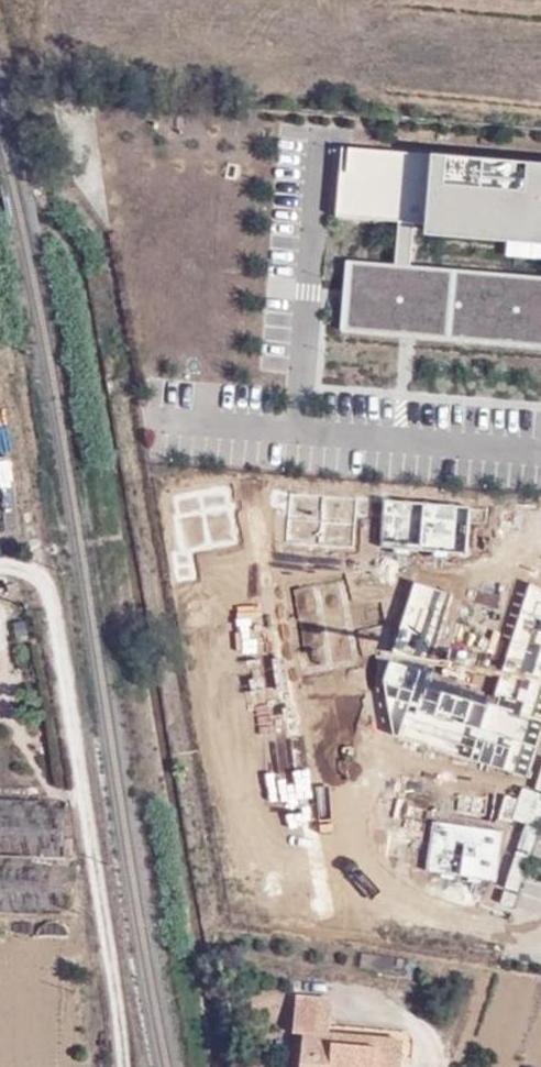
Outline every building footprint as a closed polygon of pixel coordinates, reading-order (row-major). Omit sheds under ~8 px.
[(340,146),(334,218),(398,224),(395,265),(345,261),(339,333),(540,350),(540,278),(411,267),(414,234),(505,242),(503,257),(540,261),(540,163),(340,146)] [(5,592),(16,592),(16,580),(6,580),(5,592)] [(330,996),(296,993),(293,1027),(302,1028),(298,1066),(401,1066),(403,1038),(381,1036),(354,1034),(327,1032),(328,1015),(329,1004),(330,996)]
